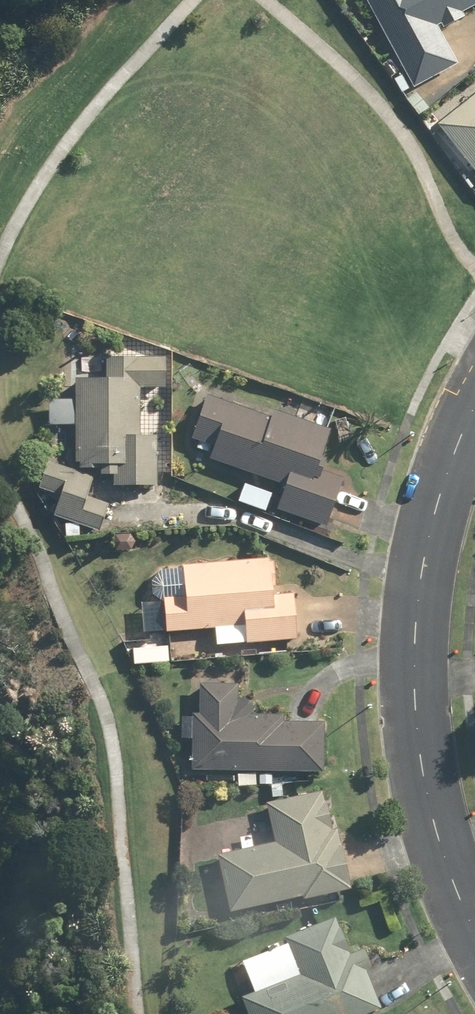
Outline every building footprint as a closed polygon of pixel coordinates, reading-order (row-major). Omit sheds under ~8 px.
[(411,89),(456,65),(438,32),(464,18),(461,12),(474,5),(474,0),(363,0),(411,89)] [(436,127),(474,176),(474,96),(436,127)] [(162,391),(164,359),(104,357),(103,381),(75,380),(71,467),(123,470),(122,487),(153,488),(155,439),(130,437),(133,390),(162,391)] [(315,466),(334,414),(274,392),(266,415),(204,392),(183,448),(282,485),(273,510),(323,528),(342,476),(315,466)] [(47,462),(37,488),(58,497),(51,515),(98,533),(109,504),(87,495),(93,480),(47,462)] [(212,629),(214,648),(295,640),(291,594),(272,596),(269,559),(180,568),(183,598),(161,600),(165,634),(212,629)] [(237,687),(200,685),(198,717),(190,717),(187,766),(320,773),(322,723),(278,721),(278,715),(258,715),(236,694),(237,687)] [(226,911),(348,885),(337,829),(329,831),(320,791),(263,803),(272,843),(214,855),(226,911)] [(379,1007),(365,971),(370,968),(362,948),(348,954),(333,918),(284,938),(299,974),(240,997),(247,1013),(361,1013),(379,1007)]
